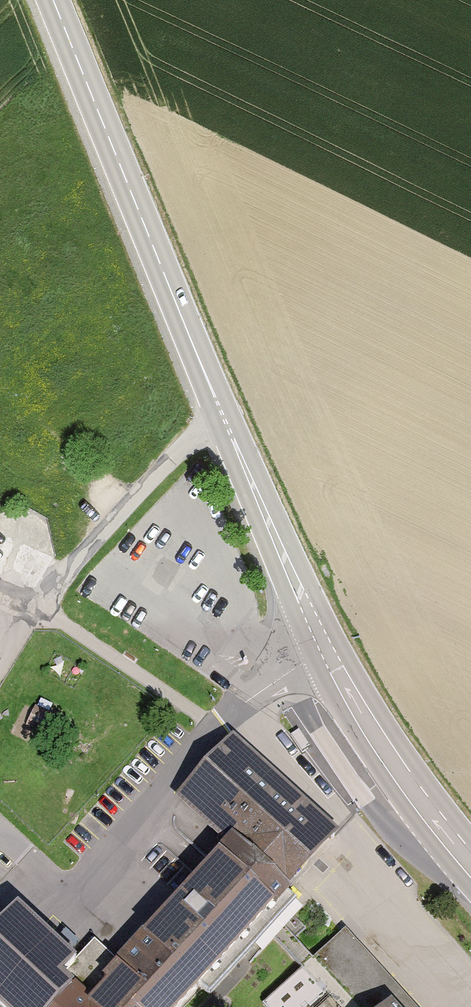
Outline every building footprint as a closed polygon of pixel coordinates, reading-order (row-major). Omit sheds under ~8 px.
[(340,842),(229,732),(164,790),(221,844),(84,976),(10,907),(0,917),(0,1006),(187,1006),(340,842)] [(345,929),(309,959),(352,1006),(414,1006),(345,929)]
